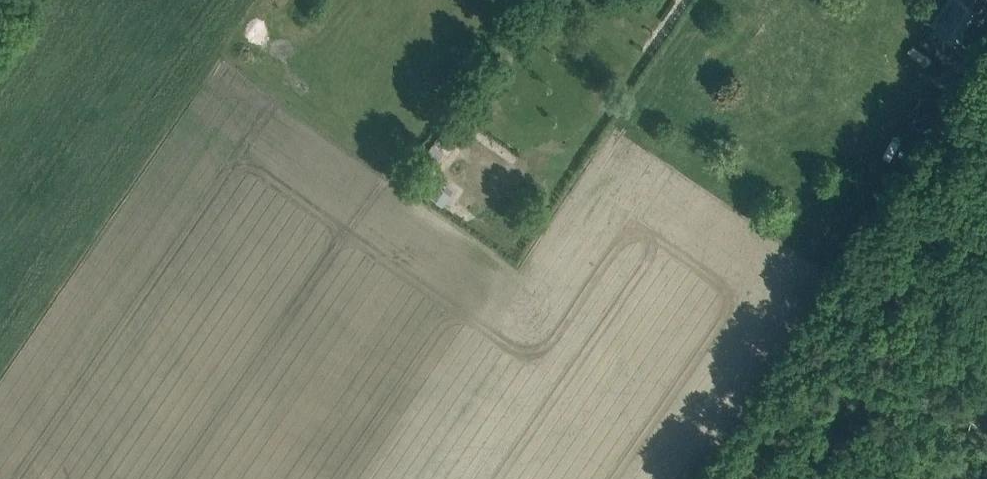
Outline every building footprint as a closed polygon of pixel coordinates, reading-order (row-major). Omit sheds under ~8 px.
[(938,27),(934,32),(963,51),(967,45),(938,27)]
